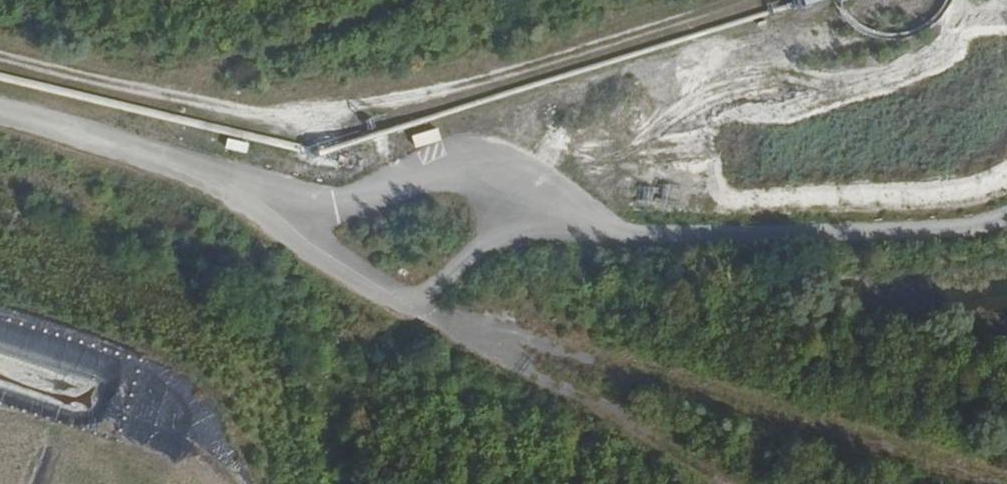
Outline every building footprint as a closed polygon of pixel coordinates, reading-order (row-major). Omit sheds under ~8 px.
[(411,134),(414,147),(441,141),(438,128),(411,134)]
